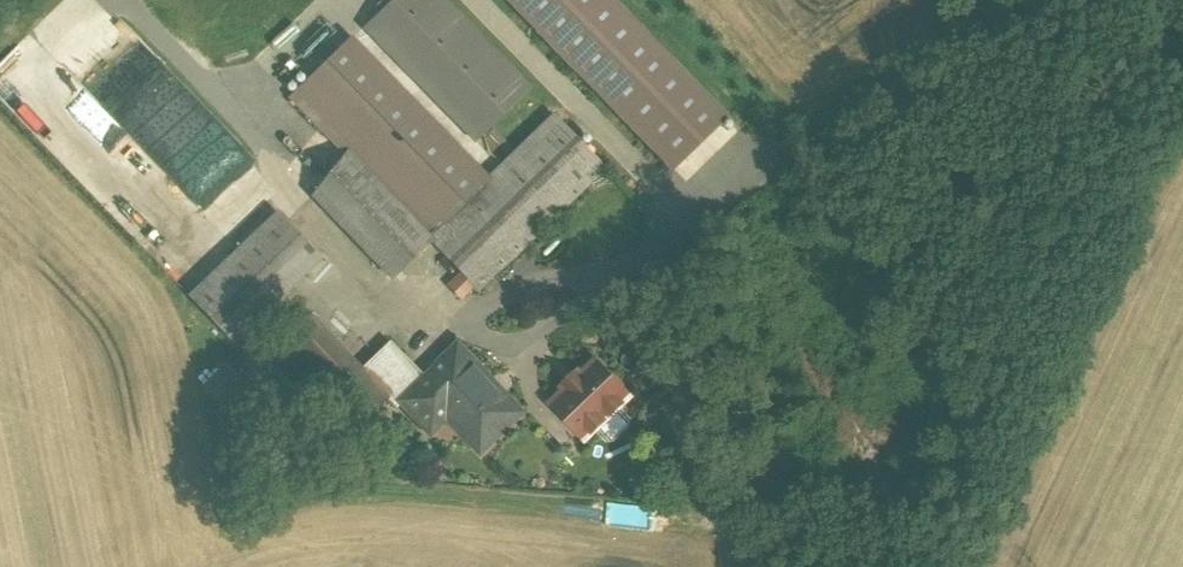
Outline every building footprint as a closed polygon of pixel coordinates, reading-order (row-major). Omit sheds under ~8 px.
[(362,32),(471,144),(531,86),(448,0),(395,0),(362,32)] [(616,0),(502,0),(672,174),(731,117),(616,0)] [(64,2),(38,28),(46,35),(72,10),(64,2)] [(293,100),(351,159),(428,238),(490,178),(354,38),(311,79),(313,81),(293,100)] [(428,238),(351,159),(313,194),(394,280),(432,244),(480,292),(607,169),(554,115),(490,178),(428,238)] [(307,247),(273,213),(185,298),(234,348),(270,313),(254,297),(307,247)] [(327,257),(311,242),(307,247),(254,297),(270,313),(327,257)] [(376,380),(309,315),(273,348),(301,378),(312,368),(337,393),(323,407),(350,436),(364,423),(365,423),(388,400),(376,380)] [(523,414),(491,379),(490,380),(460,350),(462,348),(460,347),(401,403),(430,433),(452,413),(466,429),(463,432),(482,452),(523,414)] [(564,390),(550,404),(588,443),(636,396),(598,357),(582,373),(578,369),(560,387),(564,390)] [(235,425),(260,400),(225,365),(200,391),(235,425)] [(400,365),(376,380),(388,400),(412,381),(400,365)]
